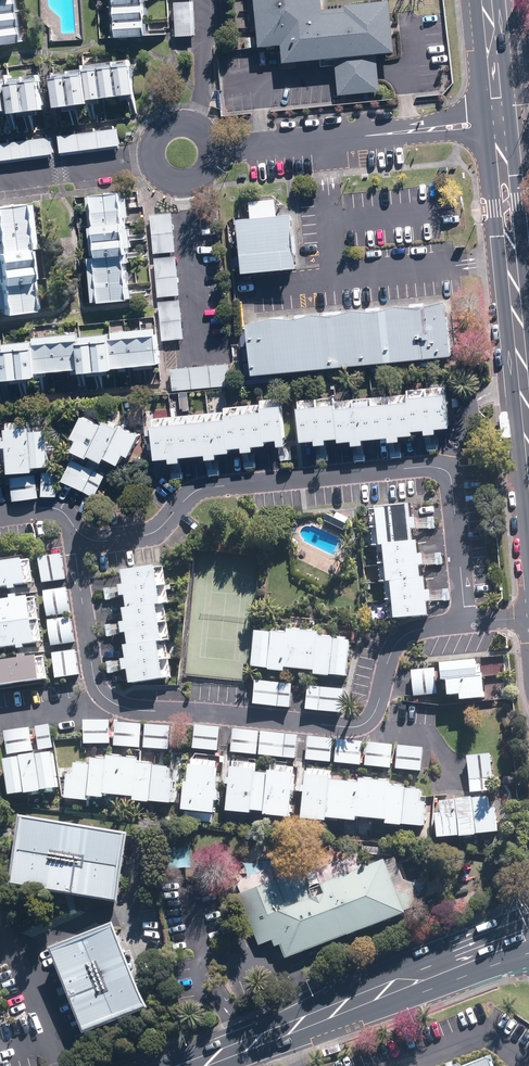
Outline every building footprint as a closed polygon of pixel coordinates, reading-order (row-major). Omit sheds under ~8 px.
[(10,9),(9,0),(0,0),(0,11),(10,9)] [(284,43),(287,63),(338,57),(342,95),(384,90),(380,52),(398,50),(392,1),(326,9),(325,0),(258,0),(263,46),(284,43)] [(175,2),(177,36),(198,35),(196,1),(175,2)] [(147,6),(119,8),(120,20),(148,17),(147,6)] [(0,14),(0,26),(11,24),(9,12),(0,14)] [(148,20),(120,23),(121,37),(149,34),(148,20)] [(0,29),(0,43),(14,41),(12,27),(0,29)] [(55,73),(59,104),(137,94),(134,63),(55,73)] [(48,109),(43,75),(0,81),(0,115),(48,109)] [(120,128),(60,135),(62,152),(123,145),(120,128)] [(0,143),(0,161),(55,154),(52,136),(0,143)] [(87,196),(97,300),(136,296),(126,192),(87,196)] [(0,208),(0,275),(6,314),(40,309),(25,204),(0,208)] [(153,214),(156,252),(177,251),(173,213),(153,214)] [(241,219),(246,272),(302,266),(297,214),(241,219)] [(178,256),(156,259),(160,296),(182,294),(178,256)] [(182,300),(161,302),(165,339),(186,337),(182,300)] [(252,322),(257,374),(455,354),(449,302),(252,322)] [(5,341),(8,375),(161,360),(158,326),(5,341)] [(173,368),(175,390),(233,385),(231,363),(173,368)] [(452,426),(450,386),(409,388),(409,394),(340,398),(340,395),(300,398),(303,440),(317,439),(317,445),(331,444),(330,438),(341,437),(342,441),(354,441),(354,445),(366,445),(365,438),(390,437),(391,443),(401,442),(401,434),(416,433),(415,428),(427,428),(427,435),(440,434),(439,427),(452,426)] [(190,392),(180,392),(181,410),(191,410),(190,392)] [(288,445),(285,395),(265,396),(265,401),(227,404),(228,411),(156,415),(158,458),(173,457),(173,462),(185,461),(185,456),(209,454),(209,459),(220,458),(220,453),(233,452),(233,447),(246,446),(246,452),(258,451),(257,446),(269,445),(269,440),(280,439),(280,445),(288,445)] [(140,406),(128,407),(129,420),(141,420),(140,406)] [(106,423),(86,414),(75,436),(81,439),(76,449),(89,456),(91,453),(106,423)] [(123,425),(109,417),(106,423),(91,453),(106,461),(108,455),(123,425)] [(10,420),(11,438),(6,439),(6,446),(11,446),(12,471),(37,470),(37,465),(52,464),(51,425),(32,426),(32,419),(10,420)] [(141,460),(146,450),(138,446),(143,434),(123,425),(108,455),(124,463),(128,454),(141,460)] [(85,491),(97,467),(76,457),(64,481),(85,491)] [(97,467),(85,491),(97,497),(108,473),(97,467)] [(39,473),(12,476),(15,500),(41,497),(39,473)] [(60,475),(46,474),(45,495),(59,496),(60,475)] [(383,583),(388,583),(389,602),(397,602),(399,619),(432,616),(431,602),(436,601),(435,590),(429,591),(428,577),(425,577),(424,566),(430,566),(429,554),(423,555),(422,542),(417,542),(417,531),(423,530),(422,516),(414,517),(413,506),(372,510),(375,548),(381,548),(383,583)] [(45,584),(68,580),(64,555),(41,559),(45,584)] [(37,588),(33,557),(0,561),(0,589),(18,586),(19,591),(37,588)] [(168,606),(172,606),(167,569),(133,573),(134,586),(129,586),(131,598),(136,597),(138,610),(135,610),(136,624),(131,624),(132,634),(138,633),(139,647),(136,647),(138,660),(132,661),(133,672),(140,671),(141,685),(173,681),(168,643),(173,642),(168,606)] [(46,648),(37,588),(19,591),(19,592),(20,596),(0,599),(0,644),(1,648),(27,644),(28,651),(46,648)] [(50,619),(73,615),(69,589),(46,592),(50,619)] [(54,646),(77,643),(73,615),(50,619),(54,646)] [(322,637),(322,633),(292,631),(292,635),(289,670),(319,672),(322,637)] [(273,669),(276,633),(260,632),(257,668),(273,669)] [(289,670),(292,635),(276,633),(273,669),(273,671),(289,673),(289,670)] [(354,640),(338,638),(322,637),(319,672),(318,677),(335,678),(335,676),(351,677),(354,640)] [(46,648),(28,651),(28,656),(2,660),(6,684),(50,678),(46,648)] [(77,650),(55,653),(59,680),(81,677),(77,650)] [(451,681),(452,693),(452,696),(465,695),(465,700),(483,699),(483,701),(489,701),(487,677),(503,676),(502,660),(443,664),(444,668),(413,670),(415,696),(441,694),(440,682),(451,681)] [(295,684),(259,681),(257,704),(294,707),(295,684)] [(346,689),(310,686),(308,710),(344,713),(346,689)] [(88,720),(87,743),(112,745),(113,721),(88,720)] [(144,723),(117,722),(116,746),(142,747),(144,723)] [(53,724),(38,726),(41,750),(56,748),(53,724)] [(174,726),(148,724),(147,748),(172,749),(174,726)] [(223,726),(196,725),(194,749),(222,750),(223,726)] [(31,728),(7,732),(10,755),(35,751),(31,728)] [(260,730),(235,728),(233,753),(259,755),(260,730)] [(302,734),(264,731),(263,755),(300,758),(302,734)] [(335,738),(310,735),(308,760),(333,762),(335,738)] [(364,742),(340,740),(338,762),(362,764),(364,742)] [(395,744),(368,742),(367,754),(366,766),(393,768),(395,744)] [(426,746),(399,745),(397,768),(424,770),(426,746)] [(14,796),(31,794),(46,791),(62,789),(56,753),(41,756),(41,754),(25,757),(8,759),(14,796)] [(472,792),(490,791),(489,783),(494,782),(492,755),(469,756),(472,792)] [(93,802),(94,798),(109,799),(110,795),(139,797),(139,802),(156,803),(176,804),(178,775),(173,775),(174,766),(158,764),(142,763),(142,760),(112,758),(112,761),(96,760),(96,765),(80,764),(79,776),(72,776),(70,800),(93,802)] [(260,763),(235,761),(231,811),(256,814),(256,811),(270,812),(273,773),(259,772),(260,763)] [(216,817),(218,765),(192,764),(191,788),(187,788),(186,816),(216,817)] [(298,767),(274,765),(273,773),(270,812),(269,815),(293,818),(298,767)] [(334,770),(310,768),(305,817),(330,819),(330,815),(360,818),(360,815),(390,818),(389,822),(406,824),(427,826),(429,800),(423,800),(424,785),(410,784),(393,782),(363,780),(333,777),(334,770)] [(444,812),(438,812),(440,836),(462,834),(479,832),(501,830),(499,807),(492,808),(491,795),(476,796),(459,798),(443,799),(444,812)] [(129,836),(34,821),(23,890),(118,905),(129,836)] [(398,911),(378,862),(309,889),(302,872),(242,896),(261,942),(274,936),(283,957),(398,911)] [(153,1012),(121,928),(53,954),(86,1038),(153,1012)] [(482,1043),(422,1065),(491,1065),(482,1043)]
